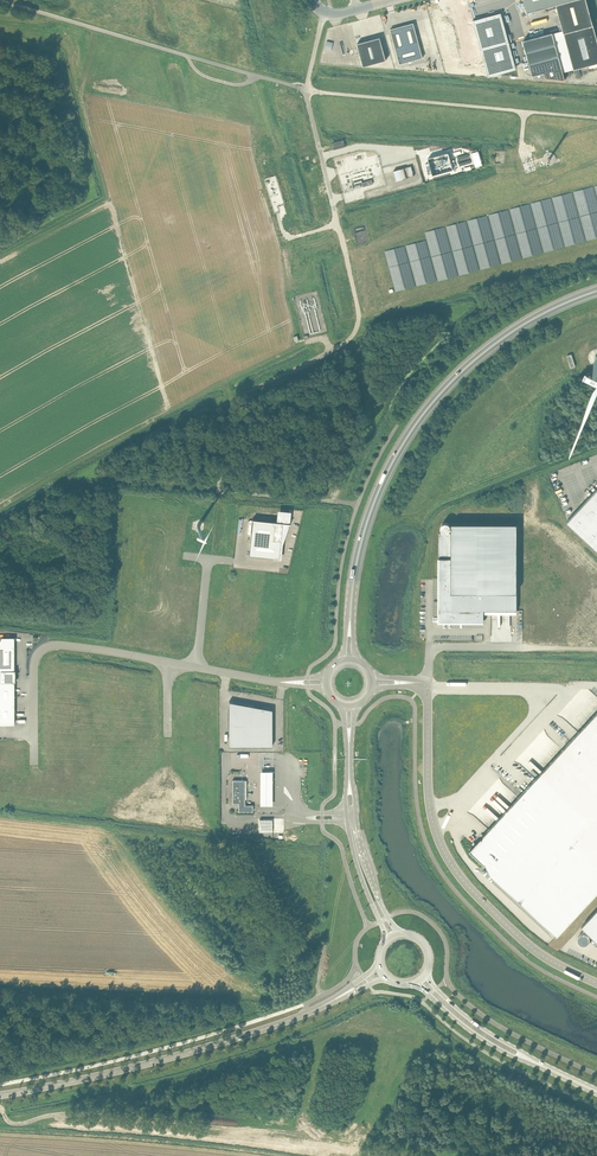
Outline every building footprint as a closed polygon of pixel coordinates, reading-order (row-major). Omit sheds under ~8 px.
[(527,12),(556,4),(563,30),(552,33),(562,68),(563,72),(596,63),(596,38),(587,0),(524,0),(527,12)] [(451,67),(483,58),(473,20),(470,21),(466,5),(436,13),(451,67)] [(488,77),(516,69),(501,13),(473,20),(488,77)] [(399,64),(423,58),(413,23),(390,29),(399,64)] [(565,80),(562,68),(552,33),(523,41),(533,76),(544,72),(545,77),(565,80)] [(363,66),(386,60),(380,37),(357,44),(363,66)] [(334,150),(346,147),(344,140),(332,143),(334,150)] [(478,150),(471,152),(475,166),(482,164),(478,150)] [(549,152),(548,150),(546,150),(546,153),(545,154),(544,155),(543,156),(543,157),(538,159),(541,166),(546,165),(547,165),(548,165),(548,166),(549,166),(550,166),(551,165),(552,165),(553,165),(553,164),(554,164),(555,163),(560,162),(560,158),(556,159),(556,158),(556,157),(556,156),(555,156),(555,155),(554,154),(553,153),(552,153),(551,153),(550,152),(549,152)] [(396,181),(414,176),(411,166),(393,171),(396,181)] [(571,354),(567,355),(571,368),(575,366),(571,354)] [(566,522),(596,550),(596,489),(566,522)] [(282,509),(282,520),(295,520),(296,509),(282,509)] [(253,520),(249,555),(279,558),(280,541),(283,541),(289,524),(290,524),(290,523),(252,519),(252,520),(253,520)] [(451,526),(449,524),(447,523),(445,522),(443,523),(441,525),(441,527),(441,530),(443,531),(444,532),(447,532),(449,532),(450,530),(451,528),(451,526)] [(484,622),(484,621),(484,611),(517,611),(517,524),(452,523),(451,533),(439,533),(439,621),(443,621),(443,622),(480,622),(484,622)] [(2,637),(0,641),(0,725),(14,725),(14,682),(15,682),(15,681),(14,681),(14,671),(15,671),(15,670),(14,670),(14,637),(2,637)] [(267,709),(229,702),(229,746),(272,746),(272,716),(271,716),(271,710),(267,709)] [(470,850),(485,863),(486,863),(492,874),(558,935),(596,893),(596,713),(484,835),(483,838),(482,838),(470,850)] [(271,771),(259,771),(259,805),(271,805),(271,771)] [(245,781),(245,780),(232,780),(232,803),(238,803),(238,811),(253,811),(253,805),(252,805),(245,805),(245,781)] [(272,820),(259,820),(259,832),(272,832),(272,820)] [(578,939),(579,941),(580,943),(582,945),(585,945),(587,944),(589,943),(594,937),(596,940),(596,909),(592,915),(582,926),(585,929),(580,934),(579,937),(578,939)]
